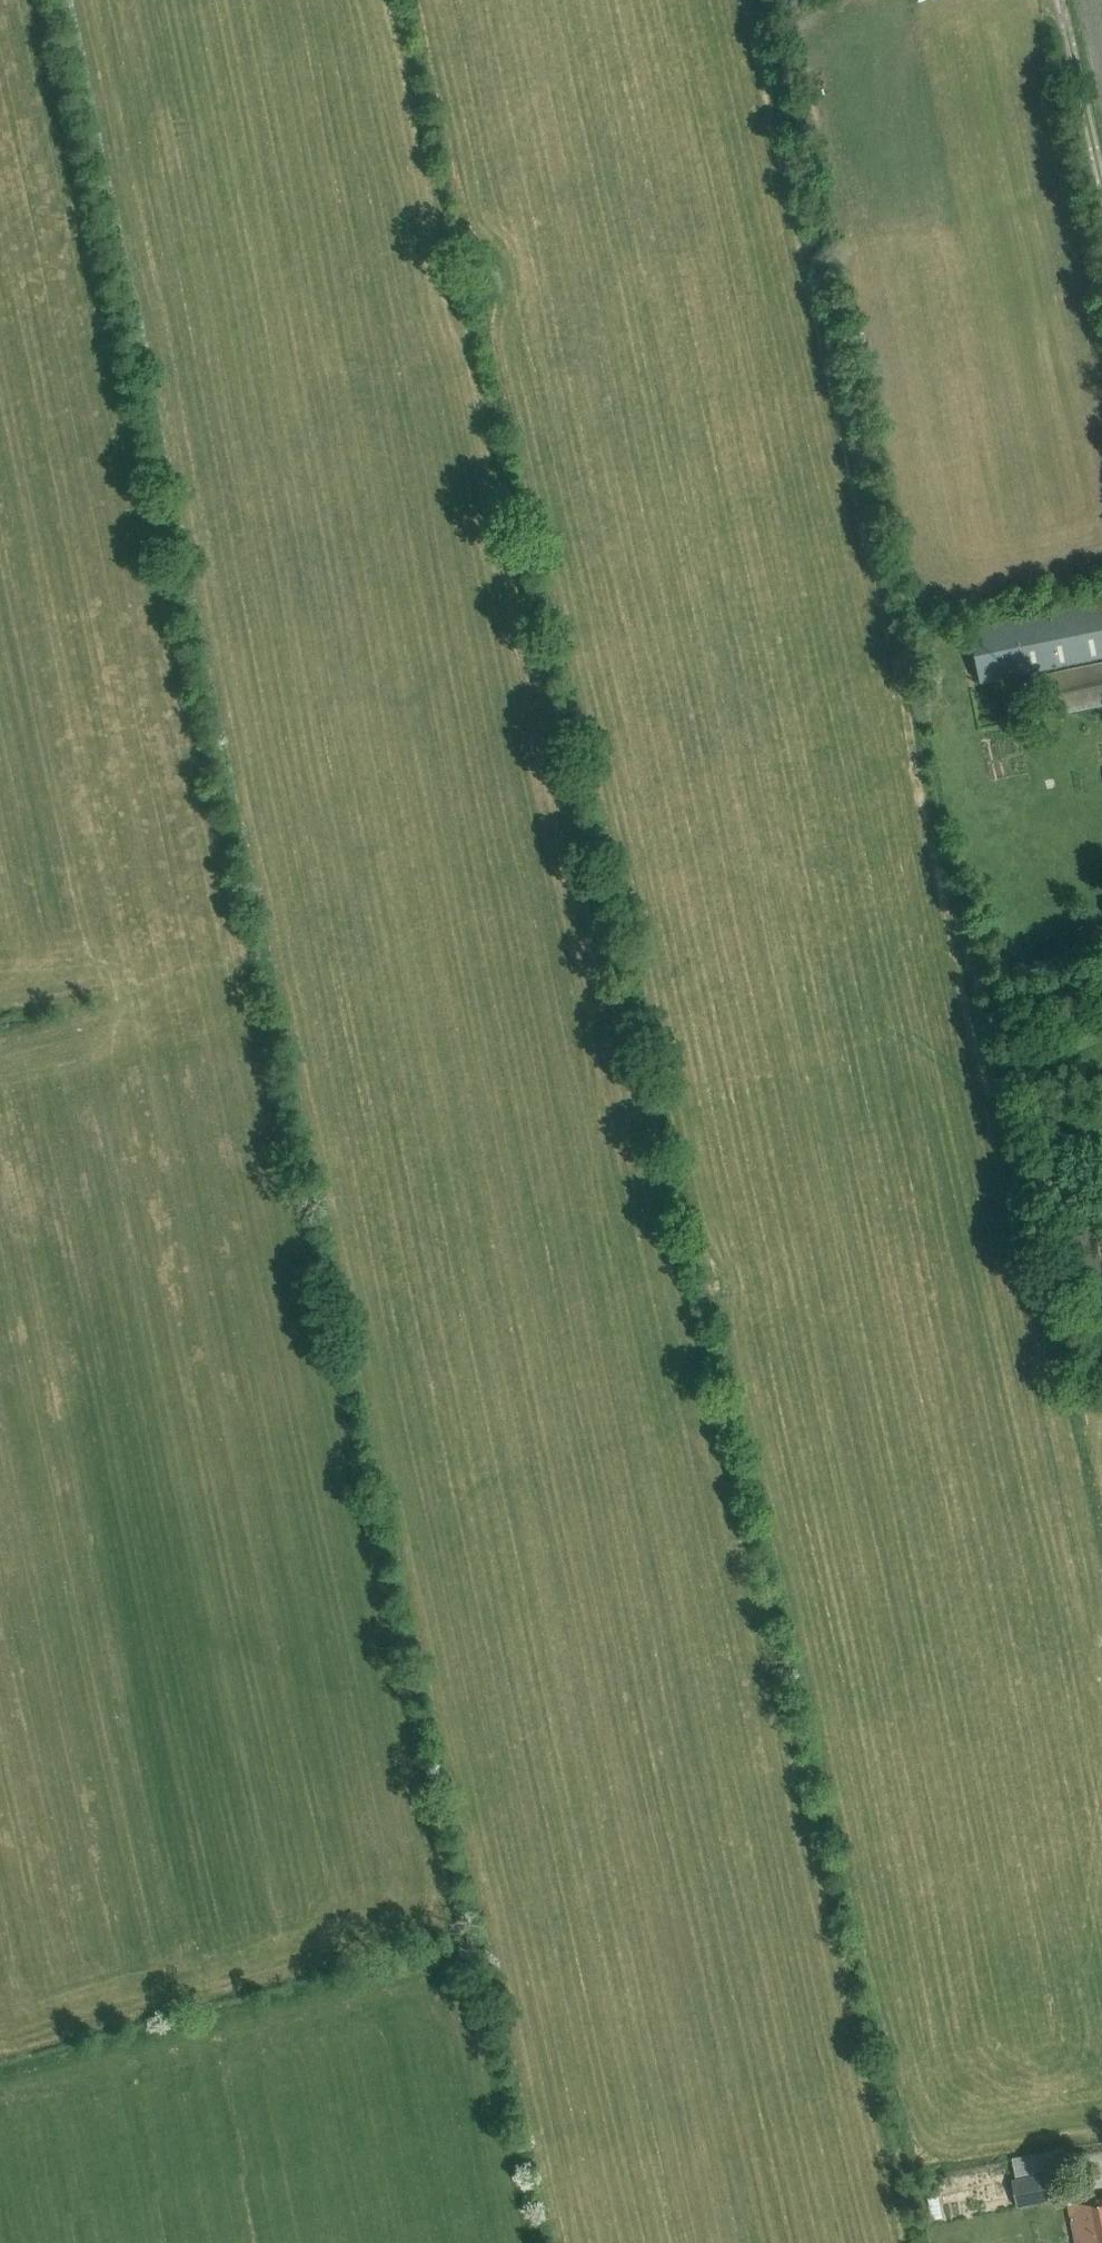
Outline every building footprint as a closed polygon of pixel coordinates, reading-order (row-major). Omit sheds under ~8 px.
[(981,684),(1101,659),(1101,610),(1100,603),(970,630),(981,684)] [(1044,675),(1052,716),(1059,715),(1059,718),(1067,716),(1067,713),(1101,706),(1101,663),(1044,675)] [(1063,2148),(1012,2159),(1015,2177),(1067,2167),(1063,2148)] [(1046,2173),(1012,2180),(1017,2208),(1051,2201),(1046,2173)] [(1068,2206),(1075,2242),(1101,2242),(1101,2199),(1068,2206)]
